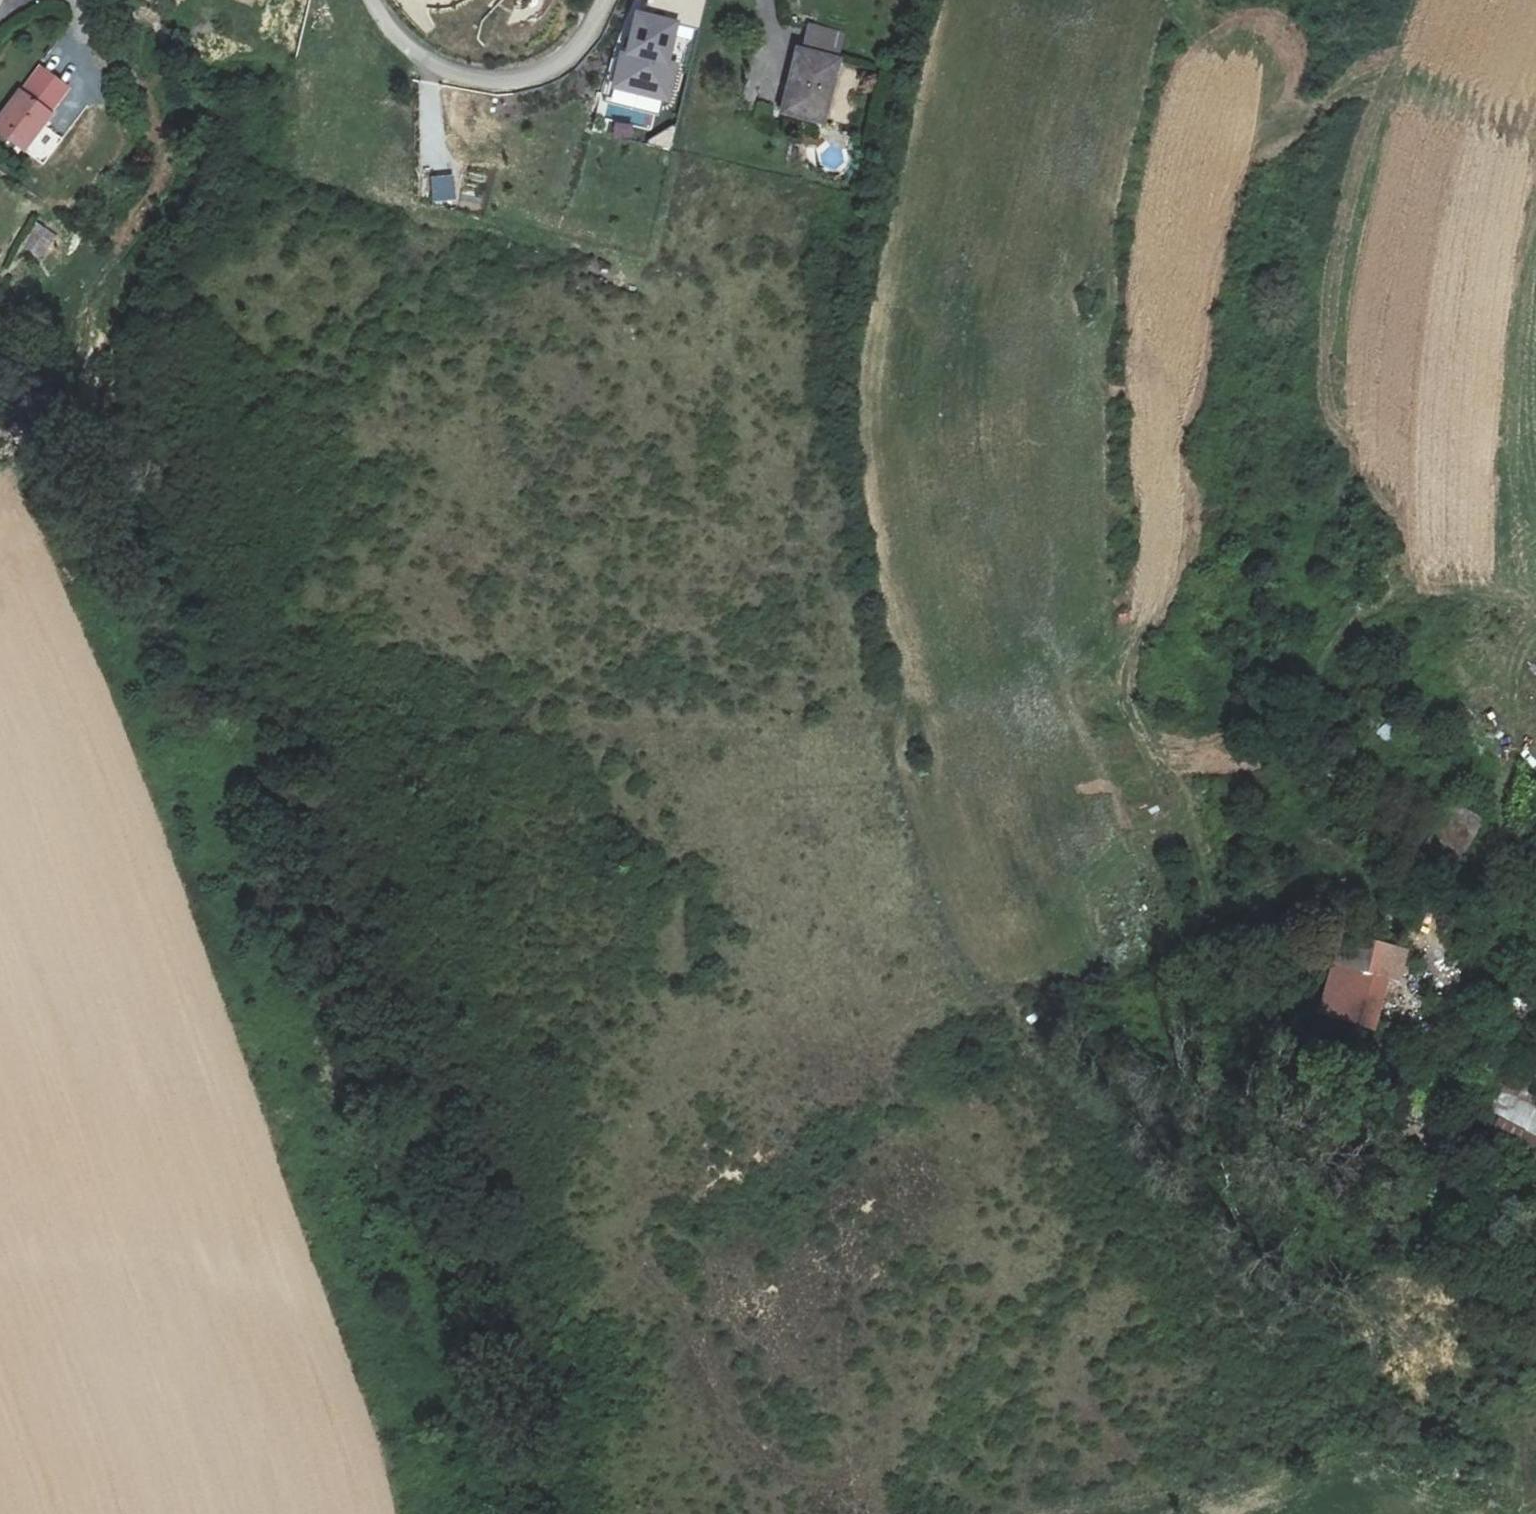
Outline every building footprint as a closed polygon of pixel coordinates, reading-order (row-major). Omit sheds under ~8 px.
[(613,86),(668,101),(677,65),(668,63),(678,23),(698,28),(705,0),(651,0),(647,15),(636,12),(625,52),(622,51),(613,86)] [(840,58),(837,58),(843,36),(808,26),(802,48),(798,47),(781,108),(823,119),(840,58)] [(20,152),(71,86),(41,63),(0,117),(0,137),(20,152)] [(37,223),(22,253),(43,264),(58,233),(37,223)] [(1415,1015),(1425,968),(1374,951),(1356,948),(1327,1041),(1345,1058),(1342,1068),(1391,1086),(1405,1040),(1389,1036),(1398,1011),(1415,1015)] [(1535,1152),(1535,1093),(1514,1082),(1491,1130),(1535,1152)]
